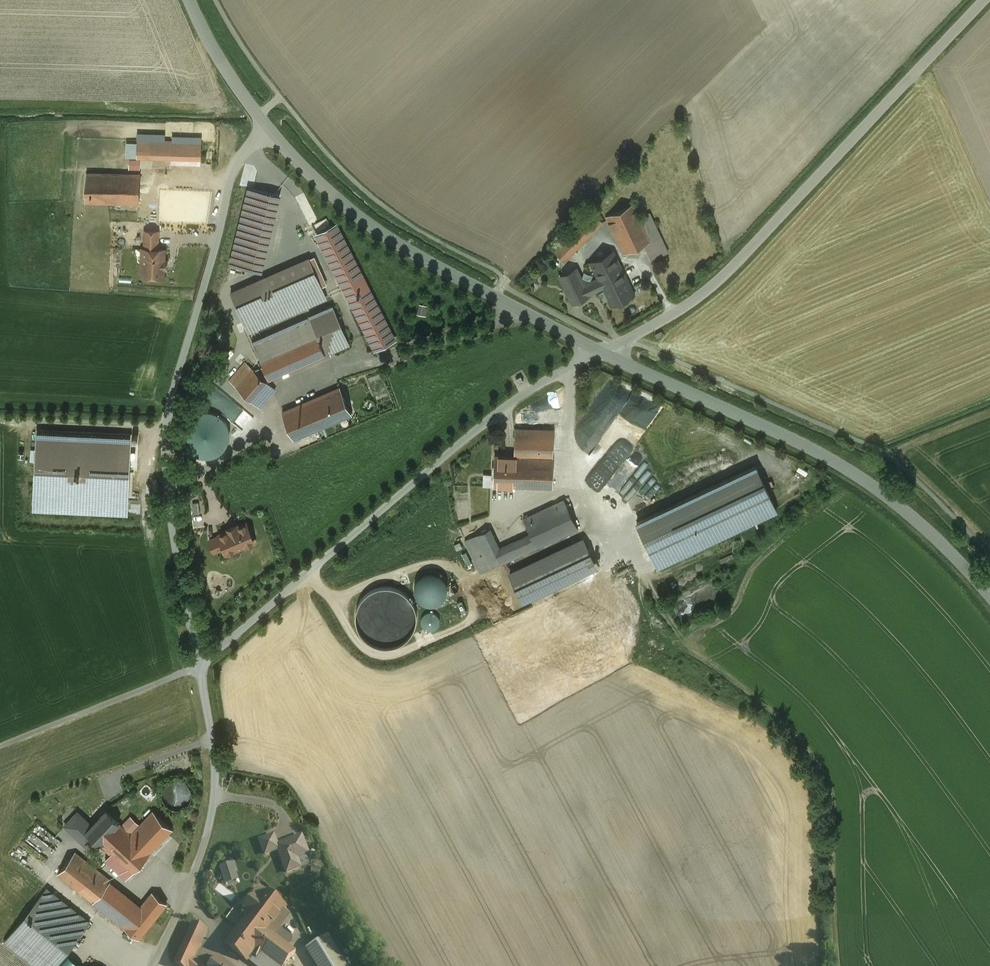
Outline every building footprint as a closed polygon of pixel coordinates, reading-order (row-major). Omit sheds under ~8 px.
[(172,140),(137,139),(137,157),(171,158),(172,153),(172,140)] [(201,141),(172,140),(172,153),(201,154),(201,141)] [(141,175),(87,172),(86,201),(139,203),(141,175)] [(249,187),(231,263),(253,268),(271,193),(249,187)] [(633,203),(606,216),(607,218),(623,254),(645,244),(651,240),(640,216),(633,203)] [(592,210),(565,236),(576,248),(603,221),(592,210)] [(663,240),(649,212),(640,216),(651,240),(645,244),(647,248),(663,240)] [(328,217),(313,224),(317,232),(332,225),(328,217)] [(398,340),(342,221),(318,232),(374,352),(398,340)] [(158,231),(145,230),(144,248),(158,248),(158,231)] [(565,236),(553,249),(564,260),(576,248),(565,236)] [(663,240),(647,248),(652,259),(668,252),(663,240)] [(144,248),(142,248),(142,266),(143,266),(142,275),(164,276),(164,268),(166,268),(166,260),(164,260),(165,249),(158,248),(144,248)] [(599,278),(603,287),(604,289),(608,298),(611,304),(634,294),(613,251),(591,262),(599,278)] [(309,258),(231,292),(248,332),(326,298),(309,258)] [(603,287),(599,278),(589,282),(588,280),(584,279),(582,280),(576,268),(560,276),(573,302),(589,295),(589,294),(603,287)] [(608,298),(604,289),(600,291),(604,300),(608,298)] [(421,303),(418,313),(427,315),(430,305),(421,303)] [(333,306),(309,316),(317,336),(325,354),(349,344),(333,306)] [(309,316),(252,341),(261,360),(317,336),(309,316)] [(317,336),(261,360),(269,379),(325,354),(317,336)] [(271,384),(246,362),(230,381),(259,407),(275,388),(271,384)] [(339,387),(317,397),(328,424),(351,414),(339,387)] [(317,397),(296,406),(308,432),(328,424),(317,397)] [(308,432),(296,406),(282,411),(294,438),(308,432)] [(214,412),(210,412),(206,411),(201,412),(197,413),(194,415),(192,417),(190,419),(188,422),(187,425),(186,426),(185,429),(185,431),(185,433),(185,435),(185,438),(186,440),(187,443),(188,445),(191,448),(194,450),(196,452),(199,453),(203,454),(207,455),(212,454),(216,453),(219,451),(221,449),(223,447),(225,444),(227,441),(228,438),(228,435),(228,433),(228,430),(227,427),(227,425),(225,421),(223,418),(221,417),(219,415),(216,414),(214,412)] [(554,429),(516,428),(515,456),(530,457),(553,458),(554,429)] [(131,434),(38,430),(34,509),(127,514),(131,434)] [(515,456),(498,455),(497,485),(529,486),(530,457),(515,456)] [(553,458),(530,457),(529,486),(552,487),(553,458)] [(638,524),(659,568),(776,513),(755,469),(638,524)] [(565,499),(523,518),(531,534),(537,547),(578,528),(565,499)] [(246,524),(238,527),(237,525),(227,530),(228,531),(219,535),(220,536),(225,547),(226,551),(234,547),(235,550),(254,542),(246,524)] [(500,548),(490,528),(465,539),(480,572),(523,553),(517,540),(500,548)] [(531,534),(517,540),(523,553),(537,547),(531,534)] [(220,536),(210,540),(214,552),(225,547),(220,536)] [(583,539),(510,573),(523,601),(596,567),(583,539)] [(423,603),(449,601),(446,572),(420,574),(423,603)] [(364,646),(415,645),(414,589),(363,590),(364,646)] [(429,610),(423,623),(437,629),(443,617),(429,610)] [(174,781),(172,781),(170,782),(167,784),(166,786),(164,788),(164,789),(163,790),(163,792),(162,795),(163,797),(163,799),(163,800),(164,801),(165,803),(167,805),(168,806),(170,808),(172,809),(175,809),(177,809),(180,809),(182,808),(184,808),(186,806),(187,805),(188,804),(189,802),(190,801),(191,799),(191,798),(191,797),(191,795),(191,793),(191,791),(190,789),(189,787),(187,785),(186,783),(184,782),(182,781),(180,781),(177,780),(174,781)] [(92,825),(87,830),(94,837),(100,843),(119,823),(120,823),(106,810),(92,825)] [(153,811),(131,834),(120,823),(119,823),(100,843),(111,853),(105,859),(125,878),(130,872),(132,873),(173,830),(153,811)] [(92,825),(81,815),(76,819),(73,817),(65,825),(86,845),(94,837),(87,830),(92,825)] [(273,836),(260,841),(265,854),(278,849),(276,845),(277,845),(273,836)] [(277,845),(276,845),(278,849),(287,872),(300,867),(296,858),(308,854),(301,836),(277,845)] [(111,880),(75,852),(58,874),(93,902),(109,881),(111,880)] [(234,864),(221,868),(224,878),(235,874),(234,871),(236,870),(234,864)] [(140,906),(109,881),(104,888),(93,902),(139,938),(167,903),(152,892),(140,906)] [(47,888),(5,941),(36,965),(55,965),(89,922),(47,888)] [(265,891),(260,898),(255,895),(244,909),(249,913),(247,915),(269,931),(286,907),(265,891)] [(247,915),(225,944),(247,960),(247,959),(256,965),(284,965),(295,951),(269,931),(247,915)] [(193,958),(197,949),(198,949),(207,929),(193,923),(175,963),(179,965),(204,965),(193,958)] [(327,936),(306,949),(316,965),(346,965),(327,936)] [(218,956),(211,965),(231,965),(218,956)]
